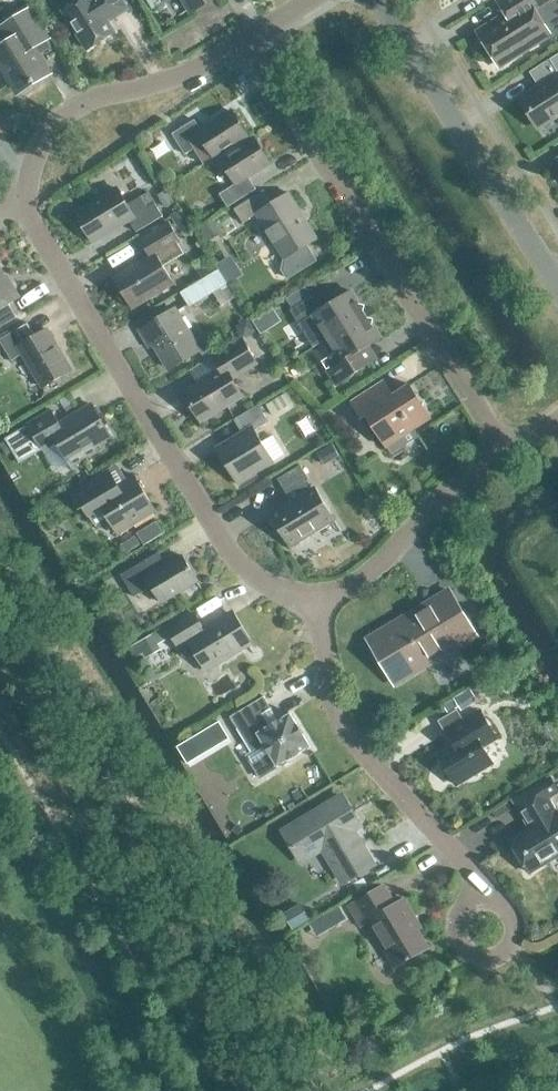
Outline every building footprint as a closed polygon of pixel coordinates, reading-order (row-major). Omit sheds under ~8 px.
[(129,8),(124,0),(77,0),(63,9),(88,48),(114,32),(108,21),(129,8)] [(190,9),(205,0),(184,0),(190,9)] [(485,28),(505,60),(547,34),(549,38),(557,32),(557,11),(556,7),(557,5),(557,0),(500,0),(499,1),(507,14),(485,28)] [(48,73),(33,47),(47,38),(28,8),(2,24),(12,39),(0,46),(0,60),(19,91),(48,73)] [(557,116),(557,53),(538,65),(547,79),(521,95),(541,126),(557,116)] [(195,118),(172,133),(185,153),(193,148),(203,163),(214,156),(248,135),(233,110),(202,130),(195,118)] [(248,175),(270,162),(255,137),(220,159),(236,183),(220,193),(228,206),(256,188),(248,175)] [(147,206),(141,196),(127,204),(118,188),(76,213),(92,240),(128,218),(136,231),(163,215),(155,202),(147,206)] [(306,244),(318,237),(289,192),(272,202),(264,189),(234,208),(243,222),(257,214),(285,258),(282,269),(287,277),(316,260),(306,244)] [(180,212),(172,217),(179,229),(188,224),(180,212)] [(181,241),(169,222),(141,239),(150,254),(114,276),(133,307),(174,283),(163,264),(183,252),(177,243),(181,241)] [(16,316),(8,303),(20,296),(12,282),(10,283),(0,266),(0,326),(16,316)] [(189,305),(227,282),(219,268),(180,291),(189,305)] [(316,293),(290,309),(305,331),(314,346),(327,337),(365,313),(351,290),(325,306),(316,293)] [(169,367),(199,349),(174,308),(140,329),(150,346),(154,343),(169,367)] [(336,352),(323,360),(337,383),(362,367),(377,358),(369,344),(380,337),(365,313),(327,337),(336,352)] [(71,369),(47,328),(36,335),(28,322),(0,338),(0,340),(12,359),(23,353),(43,386),(71,369)] [(232,377),(257,362),(242,338),(213,355),(221,369),(183,391),(201,420),(243,395),(232,377)] [(367,415),(387,446),(392,453),(419,435),(415,428),(431,417),(409,383),(393,394),(384,379),(350,401),(362,418),(367,415)] [(242,432),(217,447),(239,484),(257,474),(256,471),(273,461),(285,454),(272,433),(261,440),(254,429),(269,420),(259,403),(234,418),(242,432)] [(28,424),(5,437),(19,462),(42,448),(56,440),(71,465),(97,449),(93,442),(109,433),(110,435),(111,434),(92,404),(60,423),(52,409),(28,424)] [(272,513),(291,544),(334,519),(315,487),(311,490),(305,480),(309,477),(301,464),(278,478),(292,501),(272,513)] [(96,525),(109,517),(118,533),(156,510),(134,474),(118,484),(110,471),(76,491),(96,525)] [(156,521),(137,532),(144,544),(163,533),(156,521)] [(135,535),(122,544),(127,552),(140,544),(135,535)] [(162,601),(198,580),(183,555),(156,570),(149,557),(121,574),(134,595),(152,585),(162,601)] [(476,633),(450,590),(367,639),(393,683),(429,661),(433,662),(443,655),(444,652),(476,633)] [(209,667),(249,643),(230,612),(204,628),(195,612),(168,628),(185,656),(197,648),(209,667)] [(167,638),(161,629),(129,648),(135,658),(143,653),(146,658),(161,649),(158,643),(167,638)] [(494,639),(484,645),(492,658),(502,652),(494,639)] [(470,689),(455,698),(462,710),(478,701),(470,689)] [(230,715),(252,752),(247,755),(260,776),(311,745),(290,712),(278,719),(264,695),(230,715)] [(462,739),(454,744),(438,754),(456,784),(493,762),(483,745),(497,737),(480,709),(454,725),(462,739)] [(196,746),(218,734),(212,723),(190,735),(196,746)] [(557,792),(557,788),(550,775),(512,798),(530,827),(510,839),(530,872),(557,855),(557,809),(550,796),(557,792)] [(345,881),(372,864),(351,828),(360,823),(343,796),(284,831),(300,859),(323,845),(345,881)] [(409,959),(429,947),(410,916),(414,914),(404,898),(395,903),(384,884),(349,905),(361,925),(369,921),(395,965),(408,958),(409,959)] [(301,904),(284,914),(292,927),(294,931),(311,920),(301,904)] [(339,907),(326,915),(333,926),(346,918),(339,907)]
